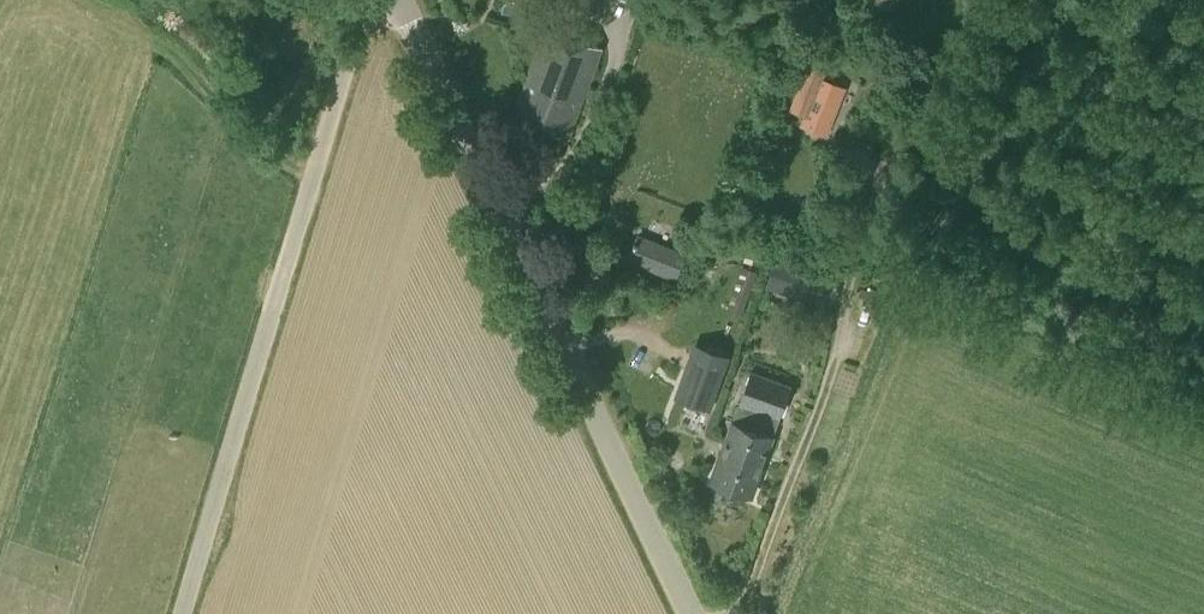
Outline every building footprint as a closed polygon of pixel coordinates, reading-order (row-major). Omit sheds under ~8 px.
[(870,5),(887,13),(893,0),(872,0),(870,5)] [(569,140),(602,50),(546,29),(512,119),(569,140)] [(799,84),(789,109),(805,115),(801,125),(827,135),(846,87),(823,78),(821,82),(818,81),(815,90),(799,84)] [(676,281),(686,254),(638,234),(627,261),(676,281)] [(822,307),(832,277),(776,258),(765,287),(822,307)] [(740,313),(757,269),(739,263),(722,306),(740,313)] [(708,408),(726,358),(701,349),(682,399),(708,408)] [(779,419),(791,387),(750,371),(724,442),(739,448),(738,451),(743,453),(742,456),(764,464),(774,439),(773,438),(779,419)] [(752,498),(764,464),(742,456),(743,453),(738,451),(739,448),(724,442),(709,482),(752,498)]
